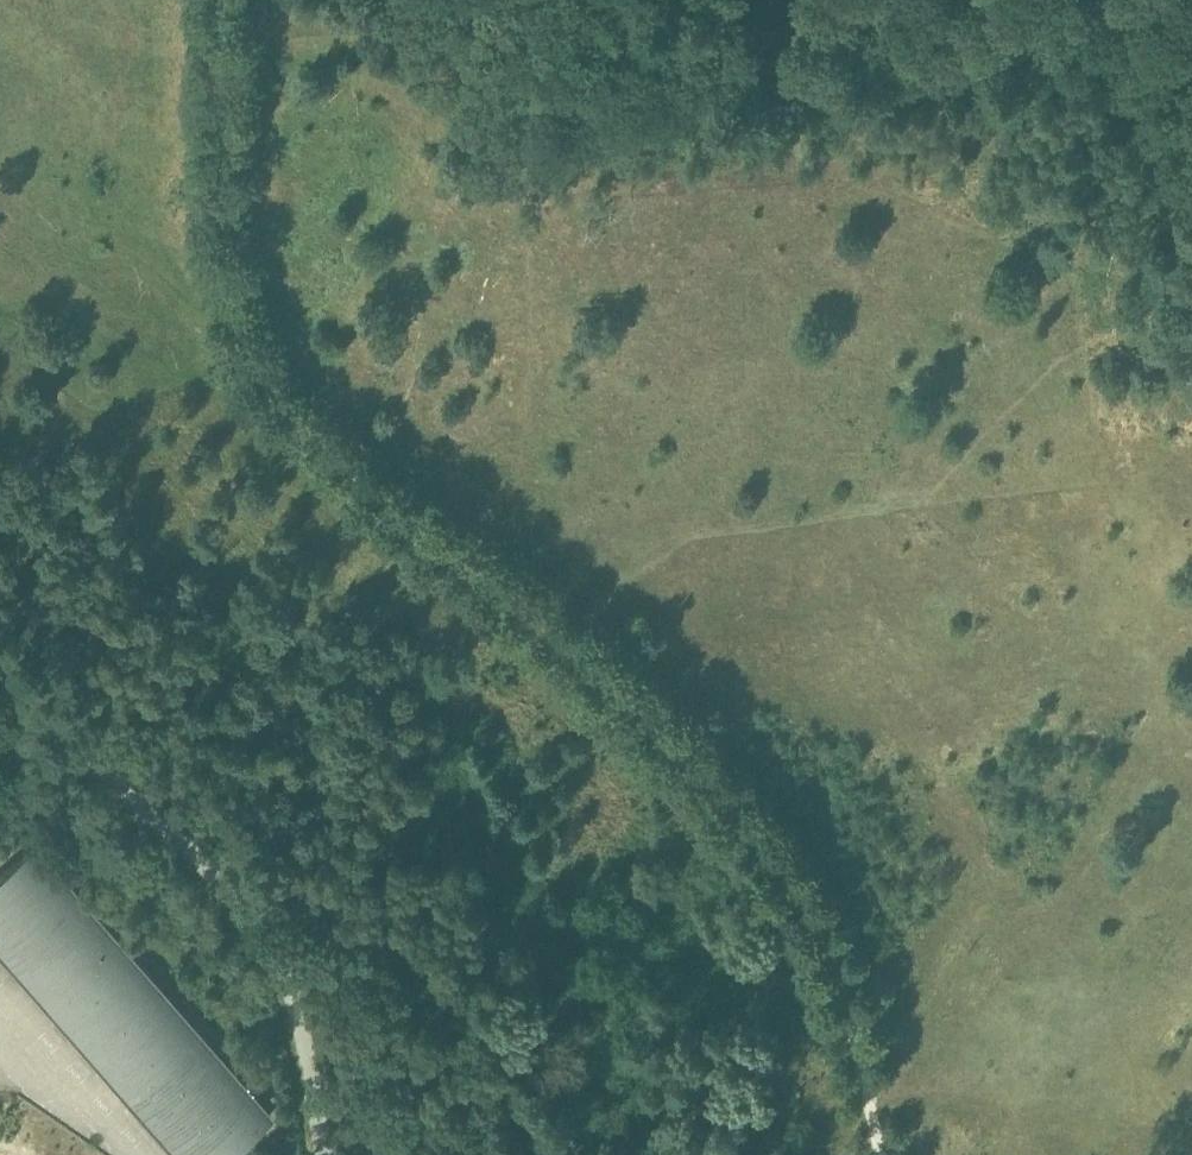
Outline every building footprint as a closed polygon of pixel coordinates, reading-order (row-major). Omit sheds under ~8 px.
[(229,1065),(35,844),(24,853),(0,874),(0,959),(172,1154),(228,1154),(273,1116),(253,1093),(262,1085),(238,1058),(229,1065)]
